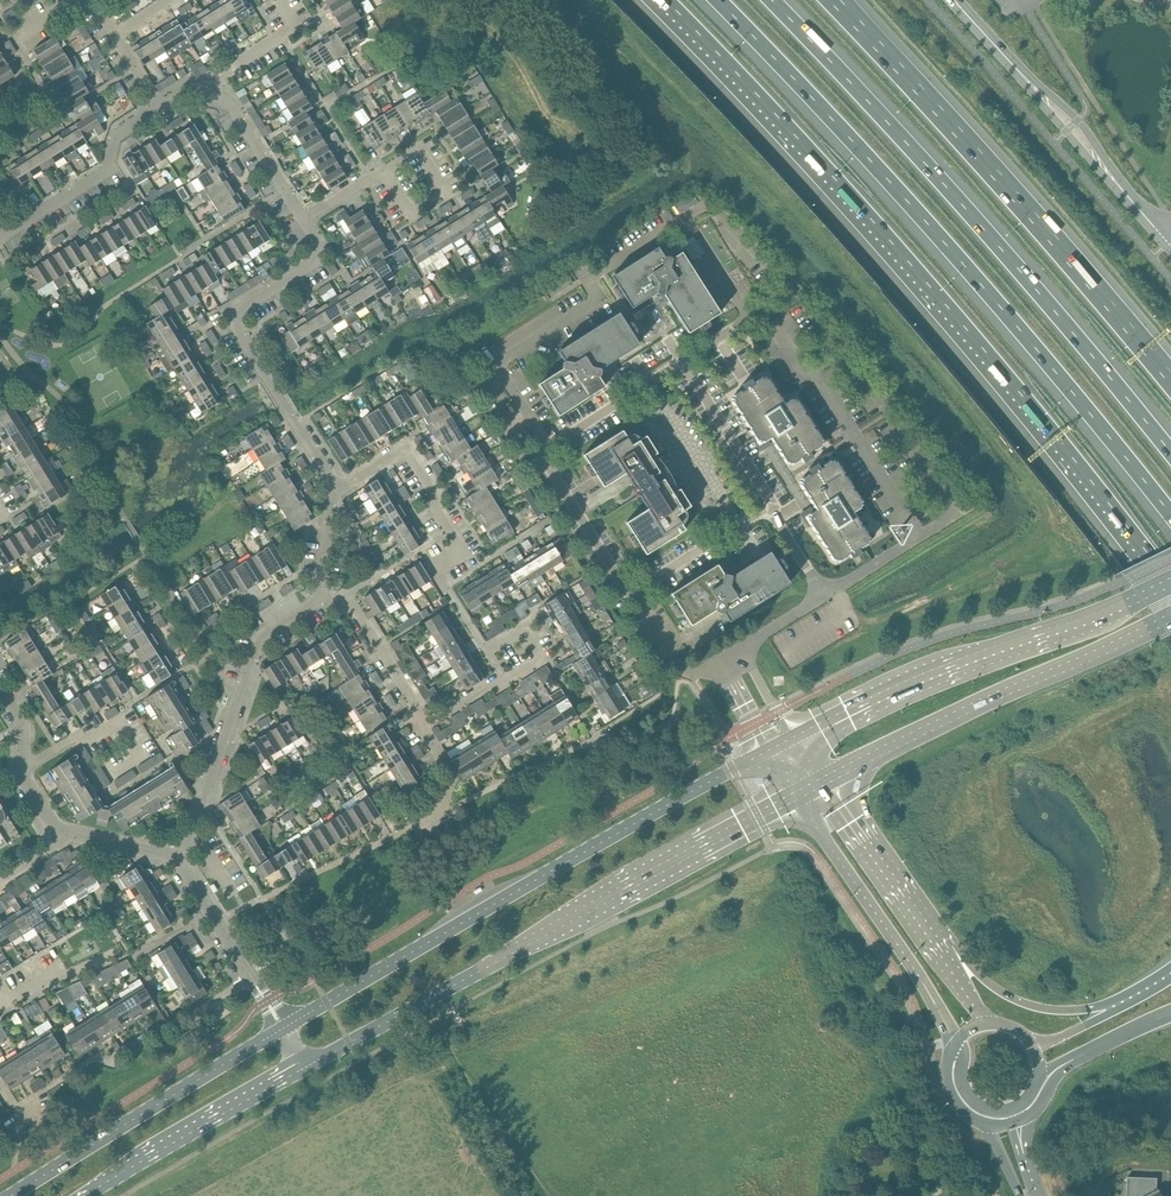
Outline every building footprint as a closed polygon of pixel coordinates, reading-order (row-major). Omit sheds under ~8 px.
[(130,10),(138,5),(135,0),(123,0),(130,10)] [(225,23),(236,16),(226,0),(221,0),(213,5),(225,23)] [(236,16),(246,9),(249,13),(254,10),(248,0),(226,0),(236,16)] [(349,0),(339,0),(328,7),(335,18),(353,6),(349,0)] [(183,6),(187,11),(193,8),(189,2),(183,6)] [(353,6),(335,18),(342,28),(354,22),(367,14),(360,4),(360,3),(353,6)] [(202,12),(213,30),(225,23),(213,5),(202,12)] [(183,6),(177,9),(181,15),(187,11),(183,6)] [(5,21),(17,14),(13,8),(1,15),(5,21)] [(191,19),(202,37),(213,30),(202,12),(191,19)] [(165,26),(177,44),(187,38),(180,25),(177,19),(165,26)] [(202,37),(191,19),(180,25),(187,38),(191,44),(202,37)] [(342,28),(336,32),(348,51),(359,44),(359,43),(365,39),(354,22),(342,28)] [(78,29),(82,35),(88,31),(84,26),(78,29)] [(154,33),(165,51),(177,44),(165,26),(154,33)] [(88,31),(82,35),(86,41),(91,37),(88,31)] [(348,52),(348,51),(336,32),(329,37),(327,35),(324,37),(337,59),(348,52)] [(143,40),(154,58),(165,51),(154,33),(143,40)] [(61,47),(54,36),(33,50),(40,61),(61,47)] [(321,42),(314,46),(326,66),(337,59),(324,37),(320,40),(321,42)] [(13,45),(10,40),(3,43),(7,49),(13,45)] [(143,40),(132,47),(143,65),(154,58),(143,40)] [(13,45),(7,49),(11,55),(17,51),(13,45)] [(326,66),(314,46),(306,51),(305,49),(301,51),(315,73),(326,66)] [(40,61),(47,72),(68,59),(61,47),(40,61)] [(102,53),(98,48),(92,51),(96,57),(102,53)] [(207,52),(199,57),(201,60),(203,64),(211,59),(207,52)] [(102,53),(96,57),(99,63),(105,59),(102,53)] [(47,72),(53,83),(75,70),(81,66),(74,56),(69,59),(68,59),(47,72)] [(273,86),(291,74),(284,63),(266,74),(273,86)] [(0,69),(0,96),(2,94),(1,93),(13,85),(9,79),(15,75),(7,64),(0,69)] [(208,71),(204,65),(198,68),(202,74),(208,71)] [(75,70),(53,83),(60,94),(64,92),(82,81),(88,77),(81,66),(75,70)] [(400,66),(394,69),(398,75),(404,72),(400,66)] [(181,78),(187,74),(183,68),(177,72),(181,78)] [(116,76),(112,70),(106,74),(110,80),(116,76)] [(365,79),(362,73),(356,77),(359,83),(365,79)] [(298,86),(291,74),(273,86),(280,97),(298,86)] [(476,84),(482,80),(479,74),(473,78),(476,84)] [(170,85),(176,81),(172,75),(166,79),(170,85)] [(377,80),(381,86),(387,82),(383,76),(377,80)] [(467,81),(471,87),(476,84),(473,78),(467,81)] [(377,80),(372,83),(375,89),(381,86),(377,80)] [(64,92),(71,103),(83,96),(89,92),(82,81),(64,92)] [(119,82),(113,85),(117,91),(123,88),(119,82)] [(159,92),(165,88),(161,82),(155,86),(159,92)] [(343,93),(349,89),(345,83),(339,87),(343,93)] [(287,108),(305,97),(298,86),(280,97),(287,108)] [(343,93),(339,87),(333,91),(337,97),(343,93)] [(435,111),(451,101),(444,89),(423,102),(429,113),(430,115),(435,111)] [(355,94),(359,100),(365,96),(361,90),(355,94)] [(423,102),(417,93),(405,100),(419,122),(423,119),(422,117),(429,113),(423,102)] [(349,97),(353,103),(359,100),(355,94),(349,97)] [(243,104),(249,101),(245,95),(239,98),(243,104)] [(75,109),(81,120),(94,114),(101,109),(93,97),(86,102),(84,99),(83,96),(71,103),(73,106),(75,109)] [(312,108),(305,97),(287,108),(293,119),(306,112),(312,108)] [(442,122),(464,109),(456,97),(451,101),(435,111),(442,122)] [(497,103),(493,98),(487,101),(491,107),(497,103)] [(419,122),(405,100),(394,107),(407,127),(414,122),(415,124),(419,122)] [(497,103),(491,107),(495,113),(500,109),(497,103)] [(250,115),(256,112),(252,106),(246,109),(250,115)] [(407,127),(394,107),(383,114),(397,136),(401,133),(400,131),(407,127)] [(315,113),(319,119),(325,115),(321,109),(315,113)] [(449,133),(471,120),(464,109),(442,122),(449,133)] [(293,119),(287,122),(295,134),(313,123),(306,112),(293,119)] [(56,118),(60,124),(66,120),(62,114),(56,118)] [(81,120),(75,124),(83,135),(94,128),(98,135),(104,131),(94,114),(81,120)] [(397,136),(383,114),(372,121),(384,141),(392,136),(393,138),(397,136)] [(328,121),(325,115),(319,119),(322,125),(328,121)] [(180,116),(168,123),(172,128),(183,121),(180,116)] [(257,126),(262,123),(259,117),(253,120),(257,126)] [(56,118),(50,121),(54,127),(60,124),(56,118)] [(456,144),(477,131),(471,120),(449,133),(456,144)] [(501,123),(505,129),(511,125),(507,120),(501,123)] [(384,141),(372,121),(361,128),(374,150),(379,147),(377,145),(384,141)] [(168,123),(163,127),(166,132),(172,129),(172,128),(168,123)] [(295,134),(302,145),(320,134),(313,123),(295,134)] [(75,124),(64,131),(76,149),(87,142),(83,135),(75,124)] [(194,124),(177,135),(184,147),(189,143),(193,149),(205,142),(194,124)] [(511,125),(505,129),(508,135),(514,131),(511,125)] [(263,137),(269,133),(265,127),(259,131),(263,137)] [(34,132),(38,138),(43,134),(40,128),(34,132)] [(53,138),(65,156),(76,149),(64,131),(53,138)] [(329,135),(332,141),(339,137),(335,131),(329,135)] [(463,155),(484,142),(477,131),(456,144),(463,155)] [(34,132),(28,135),(32,141),(38,138),(34,132)] [(308,156),(326,145),(320,134),(302,145),(308,156)] [(177,135),(159,145),(166,157),(184,147),(177,135)] [(342,143),(339,137),(332,141),(336,147),(342,143)] [(53,138),(42,145),(53,163),(65,156),(53,138)] [(155,139),(144,146),(158,169),(169,162),(166,157),(159,145),(155,139)] [(12,145),(16,151),(21,148),(18,142),(12,145)] [(217,165),(219,164),(215,158),(222,154),(218,148),(211,152),(205,142),(193,149),(207,171),(217,165)] [(484,142),(463,155),(470,167),(473,164),(491,153),(484,142)] [(521,142),(515,146),(519,152),(525,148),(521,142)] [(12,145),(6,149),(10,155),(16,151),(12,145)] [(31,151),(42,170),(53,163),(42,145),(31,151)] [(333,156),(326,145),(308,156),(315,167),(333,156)] [(144,146),(133,153),(148,177),(159,170),(158,169),(144,146)] [(31,151),(20,158),(31,177),(42,170),(31,151)] [(148,177),(133,153),(121,160),(136,184),(148,177)] [(491,153),(473,164),(480,176),(492,168),(498,164),(491,153)] [(528,153),(522,157),(526,163),(532,159),(528,153)] [(343,157),(346,163),(352,160),(349,154),(343,157)] [(315,167),(322,178),(340,167),(333,156),(315,167)] [(31,177),(20,158),(9,165),(20,184),(31,177)] [(229,164),(233,170),(239,166),(235,160),(229,164)] [(352,160),(346,163),(350,169),(356,165),(352,160)] [(221,172),(217,165),(207,171),(197,177),(204,188),(225,175),(223,171),(221,172)] [(242,172),(239,166),(233,170),(237,175),(242,172)] [(322,178),(329,190),(347,178),(340,167),(322,178)] [(480,176),(484,181),(491,192),(503,186),(510,181),(503,170),(496,174),(492,168),(480,176)] [(204,188),(199,191),(206,202),(211,199),(230,187),(226,180),(228,179),(225,175),(204,188)] [(171,190),(177,187),(173,181),(168,184),(171,190)] [(253,188),(249,182),(243,186),(247,192),(253,188)] [(171,190),(168,184),(162,188),(165,194),(171,190)] [(503,186),(491,192),(485,196),(492,208),(504,201),(508,207),(514,203),(503,186)] [(218,210),(239,197),(237,193),(235,194),(230,187),(211,199),(218,210)] [(472,187),(466,191),(469,197),(475,193),(472,187)] [(150,195),(145,198),(146,199),(150,205),(155,202),(161,198),(155,188),(148,192),(150,195)] [(256,194),(253,188),(247,192),(250,198),(256,194)] [(303,191),(299,193),(303,201),(308,198),(303,191)] [(466,191),(460,195),(464,200),(469,197),(466,191)] [(485,196),(473,203),(489,228),(500,221),(492,208),(485,196)] [(127,201),(130,207),(136,203),(132,197),(127,201)] [(218,210),(225,222),(245,209),(240,202),(242,201),(239,197),(218,210)] [(127,201),(121,204),(124,210),(130,207),(127,201)] [(444,205),(447,211),(453,207),(450,201),(444,205)] [(473,203),(462,210),(474,228),(478,235),(489,228),(473,203)] [(444,205),(438,208),(442,214),(447,211),(444,205)] [(146,206),(134,213),(145,231),(157,224),(146,206)] [(351,232),(369,221),(362,210),(350,217),(346,211),(340,214),(351,232)] [(462,210),(451,217),(462,235),(474,228),(462,210)] [(104,215),(108,221),(114,217),(110,211),(104,215)] [(134,213),(123,220),(134,238),(145,231),(134,213)] [(381,214),(375,217),(379,223),(385,220),(381,214)] [(104,215),(99,218),(102,224),(108,221),(104,215)] [(421,219),(425,225),(431,221),(427,215),(421,219)] [(451,217),(440,224),(451,242),(457,250),(468,244),(462,235),(451,217)] [(421,219),(416,222),(419,228),(425,225),(421,219)] [(123,220),(112,227),(123,245),(134,238),(123,220)] [(259,221),(248,228),(259,246),(270,239),(259,221)] [(369,221),(351,232),(358,243),(376,232),(369,221)] [(440,224),(429,231),(440,249),(451,242),(440,224)] [(82,228),(86,234),(92,231),(88,225),(82,228)] [(112,227),(101,234),(112,252),(116,258),(127,251),(123,245),(112,227)] [(82,228),(76,232),(80,238),(86,234),(82,228)] [(248,228),(237,235),(248,252),(259,246),(248,228)] [(399,233),(403,239),(409,235),(405,229),(399,233)] [(395,236),(391,230),(385,234),(389,239),(395,236)] [(429,231),(418,238),(429,256),(433,262),(434,263),(445,256),(440,249),(429,231)] [(383,243),(376,232),(358,243),(351,248),(358,259),(365,254),(383,243)] [(56,236),(60,242),(66,238),(62,233),(56,236)] [(90,241),(101,259),(112,252),(101,234),(90,241)] [(237,235),(225,242),(236,259),(248,252),(237,235)] [(56,236),(51,240),(54,246),(60,242),(56,236)] [(395,236),(389,239),(393,245),(399,242),(395,236)] [(406,245),(418,263),(421,269),(433,262),(429,256),(418,238),(406,245)] [(86,260),(79,247),(75,241),(64,248),(75,267),(86,260)] [(90,241),(79,247),(86,260),(90,266),(101,259),(90,241)] [(225,242),(214,248),(225,266),(236,259),(225,242)] [(36,253),(42,249),(38,243),(32,247),(36,253)] [(365,254),(372,265),(372,266),(384,259),(390,255),(383,243),(365,254)] [(390,255),(384,259),(372,266),(375,271),(383,283),(394,276),(388,266),(407,255),(402,247),(390,255)] [(665,256),(664,257),(658,247),(612,276),(618,286),(614,288),(614,290),(618,297),(620,298),(624,296),(632,308),(656,292),(657,294),(662,295),(664,294),(688,333),(698,327),(701,330),(702,331),(710,326),(710,324),(708,320),(720,313),(681,252),(671,258),(671,257),(665,256)] [(64,248),(53,255),(64,273),(75,267),(64,248)] [(203,256),(207,262),(214,273),(225,266),(214,248),(203,256)] [(194,253),(188,256),(192,262),(198,259),(194,253)] [(53,255),(42,262),(53,280),(64,273),(53,255)] [(188,256),(182,260),(186,266),(192,262),(188,256)] [(278,263),(276,260),(274,257),(268,261),(272,266),(278,263)] [(338,271),(331,260),(325,264),(332,275),(338,271)] [(58,289),(53,280),(42,262),(30,269),(38,281),(31,285),(36,291),(41,297),(43,296),(44,298),(58,289)] [(218,279),(214,273),(207,262),(196,268),(207,286),(218,279)] [(172,266),(166,270),(170,276),(176,273),(172,266)] [(475,266),(469,269),(474,276),(479,272),(475,266)] [(196,268),(184,275),(196,293),(207,286),(196,268)] [(166,270),(160,274),(164,280),(170,276),(166,270)] [(270,276),(267,270),(261,274),(264,279),(270,276)] [(365,279),(377,299),(389,292),(389,291),(383,283),(375,271),(369,274),(371,276),(365,279)] [(567,272),(544,286),(551,296),(573,282),(567,272)] [(264,279),(261,274),(255,277),(259,283),(264,279)] [(184,275),(173,282),(184,300),(196,293),(184,275)] [(155,277),(149,281),(152,287),(158,283),(155,277)] [(0,283),(0,293),(6,307),(18,301),(8,279),(0,283)] [(359,281),(353,284),(366,306),(377,299),(365,279),(360,282),(359,281)] [(173,307),(184,300),(173,282),(161,289),(166,295),(173,307)] [(330,282),(323,286),(327,292),(333,288),(330,282)] [(242,293),(248,290),(244,284),(239,288),(242,293)] [(366,306),(353,284),(347,288),(348,290),(343,293),(355,313),(366,306)] [(323,286),(318,289),(321,295),(327,292),(323,286)] [(397,286),(389,291),(389,292),(393,298),(399,294),(402,292),(397,286)] [(242,293),(239,288),(233,291),(236,297),(242,293)] [(434,302),(440,298),(434,289),(428,293),(434,302)] [(211,291),(203,295),(210,309),(218,305),(211,291)] [(337,294),(331,298),(344,319),(355,313),(343,293),(338,296),(337,294)] [(402,300),(399,294),(393,298),(397,304),(402,300)] [(168,310),(168,311),(173,307),(166,295),(148,306),(155,318),(168,310)] [(70,296),(65,299),(69,307),(71,308),(76,305),(70,296)] [(307,296),(301,300),(305,306),(310,302),(307,296)] [(321,307),(333,326),(344,319),(331,298),(325,302),(326,303),(321,307)] [(301,300),(295,303),(299,309),(305,306),(301,300)] [(314,308),(309,312),(322,333),(333,326),(321,307),(315,310),(314,308)] [(154,335),(173,323),(170,317),(172,316),(168,311),(168,310),(155,318),(146,323),(154,335)] [(279,314),(282,320),(288,316),(285,310),(279,314)] [(304,317),(299,320),(311,340),(322,333),(309,312),(303,315),(304,317)] [(630,322),(626,325),(618,312),(558,351),(564,361),(563,362),(562,367),(562,368),(538,384),(546,396),(542,398),(542,400),(547,407),(549,408),(552,406),(558,416),(605,386),(599,376),(600,375),(601,370),(600,369),(639,344),(632,334),(636,332),(636,330),(632,323),(630,322)] [(207,323),(204,317),(198,320),(201,326),(207,323)] [(291,352),(311,340),(299,320),(293,324),(292,322),(286,326),(289,330),(281,335),(291,352)] [(161,346),(182,332),(178,327),(177,328),(173,323),(154,335),(161,346)] [(218,340),(211,329),(205,333),(212,344),(218,340)] [(184,339),(186,338),(182,332),(161,346),(168,357),(187,345),(184,339)] [(361,335),(356,338),(360,346),(366,342),(361,335)] [(356,340),(349,344),(354,353),(361,349),(356,340)] [(199,344),(203,350),(209,346),(205,341),(199,344)] [(175,368),(196,355),(192,349),(190,350),(187,345),(168,357),(175,368)] [(213,352),(209,346),(203,350),(207,356),(213,352)] [(464,357),(458,348),(449,354),(455,363),(464,357)] [(199,360),(196,355),(175,368),(182,379),(201,367),(198,361),(199,360)] [(223,369),(219,363),(213,366),(217,372),(223,369)] [(391,368),(395,374),(401,370),(397,364),(391,368)] [(204,372),(201,367),(182,379),(188,390),(210,377),(206,371),(204,372)] [(391,368),(385,371),(389,377),(395,374),(391,368)] [(223,369),(217,372),(220,378),(226,374),(223,369)] [(380,375),(374,378),(378,384),(384,380),(380,375)] [(188,390),(195,401),(215,389),(212,384),(213,382),(210,377),(188,390)] [(733,397),(731,398),(733,400),(731,401),(738,412),(740,412),(742,415),(740,416),(748,427),(749,426),(751,429),(750,430),(754,436),(751,438),(752,439),(760,451),(771,445),(768,440),(770,438),(774,446),(777,449),(778,448),(780,451),(779,452),(781,456),(786,463),(787,463),(789,465),(791,463),(792,465),(799,460),(799,459),(800,458),(803,463),(812,457),(809,452),(813,450),(814,451),(821,446),(820,445),(823,443),(821,441),(822,440),(815,429),(814,430),(812,427),(813,426),(806,415),(805,415),(803,412),(804,411),(797,400),(796,401),(794,399),(792,400),(791,399),(784,403),(777,393),(776,393),(774,390),(775,389),(768,378),(766,379),(765,377),(763,378),(762,377),(754,382),(755,383),(753,384),(750,379),(741,385),(744,390),(741,392),(740,390),(733,395),(733,397)] [(237,391),(233,385),(227,389),(231,395),(237,391)] [(358,388),(361,394),(367,391),(363,385),(358,388)] [(455,389),(459,395),(465,391),(461,385),(455,389)] [(358,388),(352,392),(355,398),(361,394),(358,388)] [(215,389),(195,401),(202,412),(224,399),(220,393),(218,394),(215,389)] [(421,390),(409,397),(419,413),(422,418),(424,418),(434,411),(421,390)] [(408,420),(413,417),(419,413),(409,397),(406,391),(395,398),(408,420)] [(341,398),(335,401),(339,407),(345,404),(341,398)] [(397,427),(408,420),(395,398),(383,405),(397,427)] [(335,401),(329,405),(333,411),(339,407),(335,401)] [(0,411),(0,427),(18,416),(11,405),(0,411)] [(386,433),(397,427),(383,405),(372,412),(386,433)] [(429,429),(450,416),(444,405),(434,411),(424,418),(428,424),(426,425),(429,429)] [(348,406),(341,410),(345,417),(352,413),(348,406)] [(312,416),(316,421),(322,418),(318,412),(312,416)] [(375,440),(386,433),(372,412),(361,419),(375,440)] [(0,427),(0,431),(1,434),(0,434),(0,436),(3,440),(25,427),(18,416),(0,427)] [(433,432),(438,439),(457,427),(450,416),(429,429),(431,433),(433,432)] [(277,417),(271,420),(275,426),(281,423),(277,417)] [(364,447),(375,440),(361,419),(350,425),(364,447)] [(266,424),(245,437),(252,449),(272,436),(267,429),(269,428),(266,424)] [(352,454),(364,447),(350,425),(339,432),(352,454)] [(8,445),(12,450),(31,438),(25,427),(3,440),(7,446),(8,445)] [(443,452),(464,438),(457,427),(438,439),(442,447),(440,448),(443,452)] [(627,434),(626,435),(622,430),(583,455),(589,465),(586,467),(585,469),(590,476),(592,476),(595,474),(603,487),(625,473),(633,485),(632,486),(631,487),(636,495),(637,495),(638,494),(647,508),(626,522),(633,534),(630,537),(629,538),(634,546),(636,546),(639,544),(646,554),(685,529),(682,524),(683,523),(684,521),(685,520),(686,518),(687,516),(687,514),(686,513),(686,511),(685,509),(690,506),(679,488),(677,490),(673,480),(668,471),(661,462),(654,454),(657,453),(646,435),(641,438),(640,437),(638,436),(637,435),(635,434),(634,434),(632,433),(630,433),(629,434),(627,434)] [(352,454),(339,432),(327,440),(341,461),(352,454)] [(291,439),(288,433),(282,437),(285,443),(291,439)] [(417,445),(423,441),(420,435),(414,439),(417,445)] [(276,443),(272,436),(252,449),(259,460),(280,446),(278,442),(276,443)] [(13,457),(17,463),(38,449),(31,438),(12,450),(15,456),(13,457)] [(458,458),(471,449),(464,438),(443,452),(445,456),(447,454),(452,462),(458,458)] [(291,439),(285,443),(289,449),(295,445),(291,439)] [(477,445),(471,449),(458,458),(462,465),(460,466),(462,470),(484,456),(477,445)] [(280,446),(259,460),(266,470),(280,462),(286,459),(281,451),(283,450),(280,446)] [(22,467),(26,473),(45,460),(38,449),(17,463),(20,468),(22,467)] [(427,461),(433,457),(430,451),(424,455),(427,461)] [(305,461),(301,456),(296,459),(299,465),(305,461)] [(467,473),(471,480),(491,467),(484,456),(462,470),(465,474),(467,473)] [(27,479),(31,485),(52,471),(45,460),(26,473),(29,478),(27,479)] [(234,460),(221,469),(227,477),(240,468),(234,460)] [(802,480),(800,481),(801,484),(800,485),(804,492),(807,496),(808,495),(810,498),(809,499),(816,510),(814,511),(811,506),(800,514),(806,522),(809,527),(811,526),(814,531),(816,531),(818,534),(816,535),(824,546),(825,545),(827,548),(826,549),(833,560),(834,560),(835,562),(838,560),(839,562),(846,557),(845,556),(849,553),(852,558),(861,553),(861,552),(858,548),(859,547),(860,548),(868,543),(867,542),(869,540),(868,538),(869,537),(862,526),(861,527),(859,524),(860,523),(853,512),(860,507),(860,506),(862,505),(860,502),(862,502),(855,490),(853,491),(851,488),(853,487),(846,476),(844,477),(842,473),(843,473),(836,461),(835,462),(834,460),(831,461),(830,460),(823,465),(824,466),(820,468),(817,463),(808,469),(811,474),(810,475),(809,474),(801,479),(802,480)] [(4,471),(10,467),(6,461),(0,465),(4,471)] [(309,467),(305,461),(299,465),(303,471),(309,467)] [(284,469),(280,462),(266,470),(259,474),(267,486),(288,472),(286,468),(284,469)] [(438,478),(444,474),(437,463),(431,466),(438,478)] [(4,471),(8,477),(14,473),(10,467),(4,471)] [(486,487),(498,479),(491,467),(471,480),(475,487),(474,488),(476,491),(476,492),(486,486),(486,487)] [(509,471),(510,472),(513,477),(519,474),(515,468),(509,471)] [(393,469),(387,473),(391,478),(397,475),(393,469)] [(36,489),(39,495),(59,483),(52,471),(31,485),(34,491),(36,489)] [(291,476),(288,472),(267,486),(273,497),(293,484),(289,477),(291,476)] [(531,477),(542,494),(548,490),(537,473),(531,477)] [(86,482),(83,476),(77,479),(80,485),(86,482)] [(381,476),(363,487),(370,499),(388,488),(381,476)] [(522,479),(516,482),(520,488),(526,485),(522,479)] [(313,487),(309,482),(303,485),(307,491),(313,487)] [(59,483),(39,495),(43,500),(41,501),(45,507),(66,494),(59,483)] [(14,487),(18,493),(24,489),(22,486),(20,484),(14,487)] [(298,491),(293,484),(273,497),(280,508),(302,494),(299,490),(298,491)] [(445,488),(452,500),(458,496),(450,484),(445,488)] [(407,491),(404,485),(398,489),(401,495),(407,491)] [(468,502),(473,510),(493,497),(486,487),(486,486),(476,492),(476,491),(464,499),(466,504),(468,502)] [(317,493),(313,487),(307,491),(311,497),(317,493)] [(395,499),(388,488),(370,499),(377,510),(395,499)] [(18,493),(21,499),(27,495),(24,489),(18,493)] [(523,494),(527,500),(533,496),(529,490),(523,494)] [(407,491),(401,495),(405,501),(411,497),(407,491)] [(302,494),(280,508),(287,519),(307,506),(303,499),(304,498),(302,494)] [(493,497),(473,510),(477,517),(475,518),(478,522),(499,508),(493,497)] [(384,521),(402,510),(395,499),(377,510),(384,521)] [(311,514),(307,506),(287,519),(294,530),(316,517),(313,513),(311,514)] [(543,513),(539,507),(533,510),(537,516),(543,513)] [(482,525),(486,532),(506,519),(499,508),(478,522),(480,526),(482,525)] [(409,521),(402,510),(384,521),(391,532),(409,521)] [(18,515),(22,521),(28,517),(24,511),(18,515)] [(66,527),(62,521),(56,525),(48,513),(37,520),(48,538),(51,543),(61,538),(61,535),(59,531),(66,527)] [(18,515),(12,519),(16,525),(22,521),(18,515)] [(506,519),(486,532),(491,539),(489,540),(492,544),(513,531),(506,519)] [(37,520),(26,527),(41,552),(52,545),(51,543),(48,538),(37,520)] [(398,543),(416,532),(409,521),(391,532),(398,543)] [(544,529),(546,532),(549,535),(555,532),(551,525),(544,529)] [(26,527),(15,534),(26,552),(30,559),(41,552),(26,527)] [(267,531),(270,537),(276,534),(272,528),(267,531)] [(423,544),(416,532),(398,543),(405,555),(423,544)] [(4,541),(15,559),(26,552),(15,534),(4,541)] [(558,538),(540,549),(552,567),(570,556),(558,538)] [(527,539),(521,543),(526,550),(531,546),(529,542),(527,539)] [(364,549),(370,545),(366,540),(360,543),(364,549)] [(15,559),(4,541),(0,543),(0,574),(8,570),(9,570),(18,565),(15,559)] [(262,550),(275,572),(287,565),(273,543),(262,550)] [(374,551),(370,545),(364,549),(368,555),(374,551)] [(529,581),(533,587),(544,580),(541,574),(529,556),(524,559),(520,553),(516,546),(510,550),(514,557),(529,581)] [(529,556),(541,574),(552,567),(540,549),(539,547),(533,550),(534,553),(529,556)] [(251,557),(264,579),(275,572),(262,550),(251,557)] [(510,550),(504,554),(508,561),(514,557),(510,550)] [(717,564),(690,580),(671,593),(677,603),(673,605),(673,607),(677,614),(679,615),(683,613),(691,625),(715,610),(716,611),(721,612),(722,611),(729,621),(790,583),(782,570),(785,568),(786,566),(781,559),(779,558),(776,560),(769,551),(730,575),(730,574),(724,573),(723,574),(717,564)] [(858,555),(852,559),(856,565),(862,561),(858,555)] [(50,563),(54,570),(64,564),(60,557),(50,563)] [(240,564),(253,586),(264,579),(251,557),(240,564)] [(508,561),(504,564),(518,588),(529,581),(514,557),(508,561)] [(378,571),(384,568),(380,562),(374,565),(378,571)] [(431,580),(422,566),(420,562),(408,569),(419,587),(431,580)] [(253,586),(240,564),(229,571),(238,587),(242,593),(253,586)] [(503,589),(507,595),(518,588),(504,564),(492,571),(503,589)] [(214,572),(227,594),(238,587),(229,571),(225,565),(214,572)] [(408,569),(397,576),(408,594),(410,593),(414,599),(422,594),(418,588),(419,587),(408,569)] [(481,578),(492,596),(503,589),(492,571),(481,578)] [(227,594),(214,572),(203,579),(216,600),(227,594)] [(9,591),(16,586),(8,573),(1,577),(9,591)] [(408,594),(397,576),(386,583),(397,601),(408,594)] [(470,585),(481,603),(492,596),(481,578),(470,585)] [(21,593),(32,585),(28,579),(16,586),(21,593)] [(216,600),(203,579),(192,585),(205,607),(216,600)] [(122,581),(100,595),(107,606),(127,594),(124,589),(126,588),(122,581)] [(294,589),(290,583),(279,591),(283,597),(294,589)] [(397,601),(386,583),(375,590),(386,608),(397,601)] [(592,590),(589,584),(582,589),(585,594),(592,590)] [(180,593),(194,614),(205,607),(192,585),(180,593)] [(481,603),(470,585),(458,592),(470,610),(481,603)] [(575,601),(567,589),(543,604),(550,616),(575,601)] [(371,609),(365,613),(369,619),(386,608),(375,590),(364,597),(371,609)] [(592,590),(585,594),(589,601),(596,596),(592,590)] [(130,599),(127,594),(107,606),(114,617),(136,604),(132,598),(130,599)] [(445,596),(442,598),(439,600),(443,606),(449,602),(445,596)] [(260,611),(272,603),(268,597),(257,605),(260,611)] [(236,608),(242,605),(239,599),(233,602),(236,608)] [(525,610),(530,607),(526,600),(515,607),(522,619),(528,616),(525,610)] [(550,616),(544,620),(547,625),(554,621),(557,627),(575,616),(581,612),(575,601),(550,616)] [(236,608),(233,602),(227,606),(231,612),(236,608)] [(136,604),(114,617),(121,628),(141,616),(138,611),(139,610),(136,604)] [(82,606),(77,609),(80,615),(86,612),(82,606)] [(596,611),(600,617),(606,612),(603,606),(596,611)] [(423,618),(429,614),(426,608),(420,612),(423,618)] [(508,621),(514,617),(510,610),(504,614),(508,621)] [(425,622),(432,634),(450,622),(443,611),(425,622)] [(159,612),(153,616),(157,622),(163,618),(159,612)] [(214,622),(220,618),(217,612),(211,616),(214,622)] [(606,612),(600,617),(603,623),(610,618),(606,612)] [(505,630),(502,625),(508,621),(504,614),(492,621),(499,633),(505,630)] [(413,625),(418,621),(415,615),(409,619),(413,625)] [(144,621),(141,616),(121,628),(128,639),(150,626),(146,620),(144,621)] [(214,622),(211,616),(205,620),(209,626),(214,622)] [(564,638),(582,627),(575,616),(557,627),(564,638)] [(59,624),(55,618),(49,621),(53,627),(59,624)] [(163,618),(157,622),(160,628),(166,624),(163,618)] [(93,622),(87,626),(91,632),(96,629),(93,622)] [(401,632),(407,628),(403,622),(397,626),(401,632)] [(450,622),(432,634),(439,645),(457,633),(450,622)] [(59,624),(53,627),(57,633),(62,629),(59,624)] [(153,632),(150,626),(128,639),(135,651),(155,638),(151,633),(153,632)] [(571,649),(589,638),(582,627),(564,638),(571,649)] [(7,650),(10,654),(32,640),(25,629),(5,641),(9,648),(7,650)] [(96,629),(91,632),(94,638),(97,636),(100,634),(96,629)] [(489,640),(495,636),(491,629),(484,633),(489,640)] [(311,632),(305,636),(309,642),(315,638),(311,632)] [(439,645),(434,647),(434,648),(441,659),(446,656),(464,644),(457,633),(439,645)] [(167,638),(171,644),(176,640),(173,634),(167,638)] [(318,644),(325,656),(332,652),(336,658),(347,651),(336,634),(318,644)] [(155,638),(135,651),(142,662),(163,648),(160,642),(158,644),(155,638)] [(596,649),(589,638),(571,649),(574,654),(568,658),(572,664),(590,653),(596,649)] [(627,645),(624,639),(617,643),(621,650),(627,645)] [(39,651),(32,640),(10,654),(12,657),(14,656),(19,663),(39,651)] [(73,646),(69,640),(63,643),(67,649),(73,646)] [(180,646),(176,640),(171,644),(174,650),(180,646)] [(397,640),(390,644),(397,655),(404,651),(409,648),(406,642),(400,645),(397,640)] [(308,667),(325,656),(318,644),(301,655),(308,667)] [(446,656),(452,667),(471,656),(464,644),(446,656)] [(73,646),(67,649),(70,655),(76,651),(73,646)] [(88,651),(90,654),(92,657),(98,654),(94,648),(88,651)] [(167,654),(163,648),(142,662),(149,673),(169,660),(165,655),(167,654)] [(404,651),(397,655),(400,661),(406,657),(409,663),(416,659),(412,653),(409,648),(404,651)] [(301,655),(297,649),(286,656),(297,674),(308,667),(301,655)] [(634,656),(631,650),(624,654),(628,661),(634,656)] [(21,672),(24,676),(46,662),(39,651),(19,663),(23,671),(21,672)] [(353,661),(347,651),(336,658),(349,680),(359,674),(360,673),(357,668),(364,664),(360,658),(353,661)] [(579,675),(597,664),(590,653),(572,664),(579,675)] [(275,663),(286,681),(297,674),(286,656),(275,663)] [(452,667),(459,678),(478,667),(471,656),(452,667)] [(190,663),(187,657),(181,660),(185,666),(190,663)] [(409,663),(413,669),(420,665),(416,659),(409,663)] [(597,664),(579,675),(586,686),(604,675),(611,671),(604,659),(597,664)] [(149,673),(156,684),(177,671),(174,665),(172,666),(169,660),(149,673)] [(631,666),(635,672),(642,667),(638,661),(631,666)] [(28,679),(32,685),(43,680),(53,674),(46,662),(24,676),(26,680),(28,679)] [(559,672),(566,668),(562,662),(556,666),(559,672)] [(275,663),(263,670),(275,688),(286,681),(275,663)] [(546,665),(541,668),(545,675),(549,680),(554,677),(546,665)] [(101,673),(105,679),(117,697),(128,690),(113,666),(101,673)] [(459,678),(466,689),(485,678),(478,667),(459,678)] [(642,667),(635,672),(639,678),(645,673),(642,667)] [(541,668),(535,672),(539,679),(542,684),(549,680),(545,675),(541,668)] [(379,677),(376,671),(370,674),(373,680),(379,677)] [(535,672),(529,676),(533,683),(539,679),(535,672)] [(340,687),(333,691),(340,701),(346,697),(367,684),(365,680),(363,681),(359,674),(349,680),(339,686),(340,687)] [(190,686),(183,675),(177,678),(184,690),(190,686)] [(593,698),(611,686),(604,675),(586,686),(593,698)] [(324,691),(329,688),(328,676),(318,682),(324,691)] [(383,682),(379,677),(373,680),(377,686),(383,682)] [(414,683),(417,689),(424,684),(421,678),(414,683)] [(106,704),(117,697),(105,679),(94,686),(106,704)] [(34,692),(27,696),(31,702),(38,698),(44,708),(56,701),(43,680),(32,685),(30,686),(34,692)] [(611,686),(593,698),(599,709),(623,694),(617,683),(611,686)] [(656,689),(652,683),(645,688),(649,694),(656,689)] [(168,684),(146,697),(167,731),(172,728),(176,733),(165,739),(176,756),(198,743),(188,727),(193,723),(181,705),(188,700),(183,692),(176,696),(168,684)] [(367,684),(346,697),(353,709),(372,696),(368,689),(370,688),(367,684)] [(424,684),(417,689),(424,700),(431,695),(436,692),(433,687),(428,690),(424,684)] [(90,705),(94,711),(106,704),(94,686),(83,693),(90,705)] [(516,691),(520,698),(526,695),(522,688),(516,691)] [(309,692),(312,698),(318,695),(314,689),(309,692)] [(516,691),(510,695),(514,702),(520,698),(516,691)] [(312,698),(309,692),(302,696),(306,702),(312,698)] [(431,695),(424,700),(428,706),(433,703),(437,708),(444,704),(440,697),(436,692),(431,695)] [(83,693),(66,704),(73,716),(90,705),(83,693)] [(393,699),(389,693),(384,697),(387,702),(393,699)] [(631,705),(623,694),(599,709),(607,720),(631,705)] [(567,724),(579,717),(565,695),(554,702),(567,724)] [(372,696),(353,709),(360,720),(381,706),(379,702),(377,703),(372,696)] [(491,700),(495,707),(501,703),(497,696),(491,700)] [(326,697),(321,700),(326,709),(331,706),(326,697)] [(301,705),(297,699),(291,703),(295,709),(301,705)] [(397,705),(393,699),(387,702),(391,708),(397,705)] [(491,700),(485,704),(489,711),(495,707),(491,700)] [(55,726),(73,716),(66,704),(60,707),(56,701),(44,708),(55,726)] [(543,709),(556,731),(567,724),(554,702),(543,709)] [(213,730),(212,727),(206,719),(209,717),(202,705),(196,709),(203,720),(200,722),(207,733),(213,730)] [(465,708),(469,715),(475,711),(471,705),(465,708)] [(381,706),(360,720),(367,731),(386,719),(382,711),(383,710),(381,706)] [(113,716),(119,713),(115,707),(110,710),(113,716)] [(465,708),(459,712),(463,719),(469,715),(465,708)] [(531,716),(545,738),(556,731),(543,709),(531,716)] [(113,716),(110,710),(104,714),(107,720),(113,716)] [(406,713),(400,716),(404,722),(410,719),(406,713)] [(263,719),(266,725),(272,721),(268,715),(263,719)] [(520,723),(534,745),(545,738),(531,716),(520,723)] [(98,717),(92,721),(96,727),(102,723),(98,717)] [(300,729),(293,717),(281,724),(292,742),(310,731),(306,725),(300,729)] [(263,719),(257,722),(260,728),(266,725),(263,719)] [(509,730),(523,752),(534,745),(520,723),(509,730)] [(292,742),(281,724),(270,731),(281,749),(292,742)] [(376,747),(394,736),(387,724),(369,736),(376,747)] [(452,724),(446,727),(451,734),(457,731),(452,724)] [(511,759),(512,759),(523,752),(509,730),(505,724),(494,731),(498,737),(508,753),(511,759)] [(439,741),(451,734),(446,727),(440,731),(437,726),(431,729),(439,741)] [(401,731),(401,732),(405,737),(411,734),(407,728),(401,731)] [(64,730),(59,733),(62,738),(67,735),(64,730)] [(281,749),(270,731),(259,738),(270,756),(281,749)] [(498,737),(494,731),(483,738),(497,759),(508,753),(498,737)] [(401,747),(394,736),(376,747),(383,758),(401,747)] [(270,756),(259,738),(248,745),(259,763),(270,756)] [(472,744),(486,766),(497,759),(483,738),(472,744)] [(421,750),(417,744),(411,748),(415,754),(421,750)] [(461,751),(475,773),(486,766),(472,744),(461,751)] [(93,760),(85,747),(84,746),(77,751),(86,764),(93,760)] [(390,769),(408,758),(401,747),(383,758),(390,769)] [(421,750),(415,754),(418,759),(424,756),(421,750)] [(461,751),(450,759),(463,780),(475,773),(461,751)] [(142,773),(164,759),(160,752),(138,766),(142,773)] [(105,809),(103,808),(102,808),(94,795),(100,791),(95,782),(88,786),(70,757),(51,769),(58,780),(55,782),(63,794),(66,792),(78,813),(75,814),(79,821),(96,811),(98,814),(97,822),(98,824),(101,824),(105,809)] [(415,769),(408,758),(390,769),(397,780),(415,769)] [(437,763),(431,766),(435,773),(441,769),(437,763)] [(111,784),(111,783),(100,766),(93,770),(104,788),(111,784)] [(122,802),(109,810),(105,809),(101,824),(105,825),(107,824),(109,817),(112,814),(122,831),(129,827),(127,824),(148,811),(150,814),(162,807),(160,804),(181,791),(182,794),(189,790),(175,768),(163,776),(159,769),(150,775),(155,781),(130,796),(126,790),(118,795),(122,802)] [(137,776),(133,769),(115,781),(119,788),(137,776)] [(404,792),(422,781),(415,769),(397,780),(404,792)] [(353,770),(347,774),(351,780),(356,776),(353,770)] [(273,785),(279,781),(275,776),(269,779),(273,785)] [(264,777),(258,780),(261,786),(267,783),(264,777)] [(330,784),(334,790),(339,787),(336,781),(330,784)] [(328,794),(334,790),(330,784),(324,788),(328,794)] [(319,791),(307,798),(311,804),(322,797),(319,791)] [(239,792),(219,804),(218,805),(220,809),(222,808),(226,815),(246,803),(239,792)] [(277,799),(274,793),(268,797),(271,803),(277,799)] [(369,796),(357,804),(369,822),(380,815),(369,796)] [(306,808),(311,804),(307,798),(302,802),(306,808)] [(277,799),(271,803),(275,809),(281,805),(277,799)] [(0,803),(0,847),(20,835),(0,803)] [(229,824),(231,828),(253,814),(246,803),(226,815),(231,823),(229,824)] [(358,829),(369,822),(357,804),(346,810),(358,829)] [(287,813),(290,819),(296,816),(293,810),(287,813)] [(346,836),(358,829),(346,810),(335,817),(346,836)] [(287,813),(281,817),(285,823),(290,819),(287,813)] [(236,830),(240,837),(250,832),(260,826),(253,814),(231,828),(234,831),(236,830)] [(335,817),(324,824),(335,843),(346,836),(335,817)] [(320,819),(309,826),(313,831),(324,850),(335,843),(324,824),(320,819)] [(313,857),(324,850),(313,831),(301,838),(313,857)] [(263,853),(250,832),(240,837),(238,838),(241,844),(235,848),(239,854),(245,850),(252,860),(263,853)] [(298,833),(287,840),(290,845),(298,857),(302,864),(313,857),(301,838),(298,833)] [(280,868),(298,857),(290,845),(273,856),(280,868)] [(72,852),(71,853),(75,859),(81,856),(77,849),(72,852)] [(263,878),(280,868),(273,856),(267,860),(263,853),(252,860),(263,878)] [(57,854),(51,858),(56,864),(62,861),(57,854)] [(51,858),(45,861),(49,868),(56,864),(51,858)] [(73,864),(71,865),(88,893),(100,886),(99,884),(85,862),(76,867),(73,864)] [(129,887),(153,872),(151,870),(146,869),(143,870),(140,864),(121,876),(122,877),(121,878),(121,879),(121,881),(124,885),(125,886),(127,887),(128,886),(129,887)] [(299,864),(293,867),(297,873),(303,870),(299,864)] [(74,894),(77,900),(88,893),(71,865),(62,871),(64,875),(63,876),(74,894)] [(157,878),(164,874),(160,868),(153,872),(157,878)] [(151,882),(157,878),(153,872),(129,887),(136,898),(154,887),(151,882)] [(38,873),(32,877),(37,883),(43,880),(38,873)] [(63,901),(74,894),(63,876),(51,883),(63,901)] [(27,880),(26,880),(31,887),(37,883),(32,877),(27,880)] [(106,880),(99,884),(100,886),(103,890),(110,886),(106,880)] [(38,886),(37,883),(31,887),(30,888),(34,894),(29,897),(44,920),(55,914),(40,890),(38,886)] [(66,907),(63,901),(51,883),(40,890),(55,914),(66,907)] [(163,888),(163,889),(167,894),(174,890),(170,884),(163,888)] [(16,887),(10,890),(14,897),(21,893),(16,887)] [(142,909),(161,898),(167,894),(163,889),(157,892),(154,887),(136,898),(142,909)] [(10,890),(4,894),(8,901),(14,897),(10,890)] [(170,901),(177,896),(174,890),(167,894),(170,901)] [(47,925),(44,920),(29,897),(30,898),(25,902),(27,906),(22,909),(33,927),(36,932),(47,925)] [(142,909),(149,921),(168,909),(161,898),(142,909)] [(17,901),(11,905),(16,913),(11,916),(22,934),(33,927),(22,909),(17,901)] [(184,906),(177,911),(181,917),(188,913),(184,906)] [(156,932),(181,917),(177,911),(171,915),(168,909),(149,921),(156,932)] [(115,912),(109,915),(113,922),(119,918),(115,912)] [(22,934),(11,916),(0,923),(0,924),(11,941),(22,934)] [(11,941),(0,924),(0,948),(11,941)] [(58,931),(53,935),(57,941),(68,934),(64,928),(58,931)] [(191,932),(186,935),(184,937),(188,943),(194,939),(191,932)] [(161,951),(150,958),(157,969),(158,969),(182,953),(179,948),(188,943),(184,937),(182,934),(173,940),(175,942),(161,951)] [(198,944),(191,948),(195,954),(202,950),(198,944)] [(211,950),(205,955),(208,961),(215,957),(211,950)] [(189,964),(182,953),(158,969),(165,980),(166,979),(189,964)] [(125,959),(115,964),(120,973),(132,966),(131,965),(127,959),(125,959)] [(1,975),(12,968),(7,960),(0,965),(0,973),(1,975)] [(218,962),(211,966),(215,972),(222,968),(218,962)] [(174,990),(178,987),(202,972),(198,966),(192,970),(189,964),(166,979),(174,990)] [(103,970),(91,975),(94,980),(99,988),(110,981),(103,970)] [(202,972),(178,987),(189,1004),(207,993),(200,981),(206,977),(202,972)] [(91,975),(79,981),(83,987),(94,980),(91,975)] [(139,978),(128,985),(132,992),(146,1015),(153,1010),(157,1007),(139,978)] [(87,993),(83,987),(79,981),(67,987),(75,999),(76,1000),(87,993)] [(64,1006),(75,999),(67,987),(55,993),(64,1006)] [(132,992),(121,999),(135,1021),(139,1018),(145,1014),(146,1015),(132,992)] [(135,1021),(121,999),(110,1006),(122,1026),(129,1022),(130,1024),(135,1021)] [(34,1003),(29,1006),(34,1013),(41,1009),(37,1001),(36,1001),(34,1003)] [(115,1030),(122,1026),(110,1006),(99,1013),(112,1035),(117,1032),(115,1030)] [(53,1007),(47,1011),(51,1018),(58,1014),(55,1011),(53,1007)] [(99,1013),(88,1020),(101,1042),(108,1038),(108,1037),(112,1035),(99,1013)] [(165,1020),(161,1013),(155,1017),(159,1024),(165,1020)] [(49,1020),(34,1026),(37,1033),(52,1027),(49,1020)] [(77,1027),(90,1048),(94,1046),(95,1046),(101,1042),(88,1020),(77,1027)] [(150,1020),(143,1024),(148,1031),(154,1027),(150,1020)] [(90,1048),(77,1027),(65,1034),(77,1054),(85,1049),(86,1051),(90,1048)] [(49,1029),(38,1036),(41,1040),(54,1062),(66,1055),(52,1033),(49,1029)] [(30,1047),(42,1067),(49,1063),(50,1064),(54,1062),(41,1040),(37,1034),(26,1041),(30,1047)] [(143,1034),(137,1038),(141,1045),(147,1041),(143,1034)] [(132,1041),(126,1045),(130,1052),(136,1048),(132,1041)] [(117,1042),(110,1045),(115,1052),(121,1048),(117,1042)] [(42,1067),(30,1047),(19,1054),(32,1076),(36,1073),(35,1071),(42,1067)] [(32,1076),(19,1054),(7,1061),(20,1081),(26,1077),(28,1078),(32,1076)] [(0,1066),(0,1074),(9,1090),(14,1087),(13,1085),(20,1081),(7,1061),(0,1066)] [(58,1068),(52,1072),(56,1079),(62,1075),(58,1068)] [(42,1078),(36,1082),(40,1089),(42,1088),(46,1085),(42,1078)] [(36,1082),(30,1086),(34,1093),(40,1089),(36,1082)] [(1159,1190),(1160,1189),(1159,1188),(1157,1190),(1158,1178),(1128,1177),(1127,1183),(1127,1195),(1162,1195),(1159,1190)]
